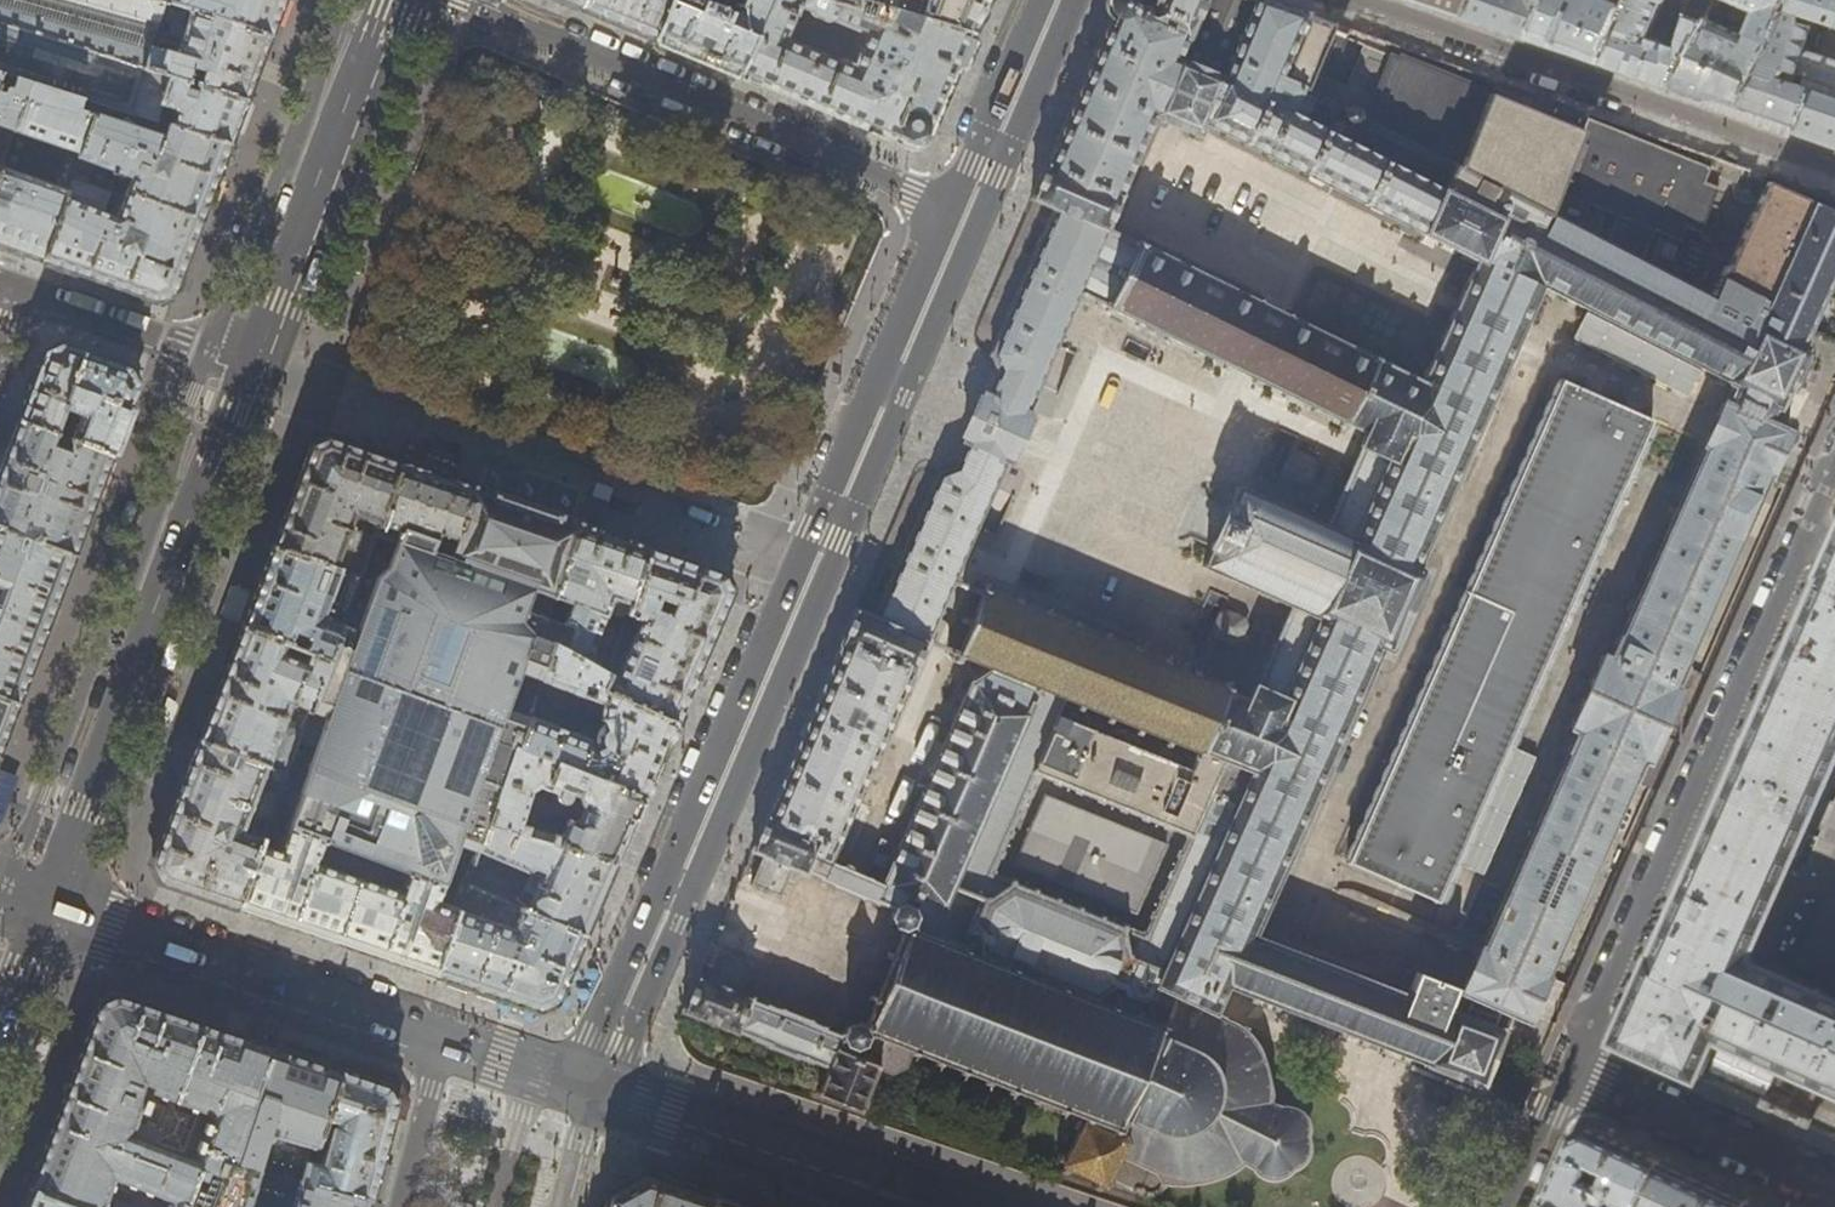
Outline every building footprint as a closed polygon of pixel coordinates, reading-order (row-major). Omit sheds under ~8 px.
[(168,77),(244,101),(257,69),(269,37),(156,0),(0,0),(0,24),(168,77)] [(283,0),(156,0),(269,37),(271,30),(283,0)] [(579,8),(582,0),(558,0),(579,8)] [(652,39),(669,0),(582,0),(579,8),(625,28),(652,39)] [(737,75),(769,0),(740,0),(737,9),(730,11),(705,1),(705,0),(669,0),(652,39),(664,45),(737,75)] [(737,75),(827,113),(908,146),(925,139),(950,81),(970,35),(915,17),(910,31),(889,24),(894,10),(860,0),(857,0),(854,9),(826,0),(769,0),(737,75)] [(1675,686),(1684,666),(1681,665),(1767,473),(1769,474),(1777,453),(1788,430),(1767,420),(1773,406),(1779,409),(1781,405),(1781,403),(1792,382),(1804,359),(1805,359),(1807,355),(1804,354),(1808,347),(1806,346),(1827,299),(1834,281),(1834,213),(1768,182),(1728,268),(1725,266),(1710,298),(1591,235),(1594,231),(1596,232),(1604,211),(1681,241),(1688,226),(1701,232),(1702,230),(1699,228),(1714,188),(1718,189),(1719,186),(1705,181),(1710,167),(1585,118),(1579,131),(1537,114),(1544,99),(1495,81),(1489,93),(1400,57),(1399,60),(1331,33),(1333,26),(1311,18),(1277,5),(1263,0),(1154,0),(1150,9),(1141,5),(1141,0),(1105,0),(1104,1),(1104,6),(1105,11),(1107,16),(1110,19),(1048,164),(1046,163),(1030,200),(1053,209),(989,356),(991,358),(996,369),(994,373),(991,372),(986,385),(981,396),(978,395),(974,404),(978,406),(973,419),(968,431),(963,428),(959,438),(962,439),(957,453),(952,462),(955,463),(954,465),(952,468),(948,470),(942,472),(938,472),(937,475),(938,476),(875,618),(855,610),(751,852),(764,858),(751,889),(778,900),(791,870),(847,892),(893,912),(891,918),(894,926),(899,927),(900,926),(905,928),(907,925),(914,927),(911,933),(937,943),(940,937),(945,939),(942,945),(962,953),(964,947),(969,949),(967,955),(986,962),(988,956),(993,958),(991,964),(1010,972),(1012,967),(1018,969),(1016,974),(1035,982),(1037,976),(1043,979),(1041,984),(1060,992),(1062,986),(1067,988),(1065,994),(1084,1001),(1086,996),(1092,998),(1090,1004),(1108,1011),(1111,1005),(1116,1007),(1114,1013),(1132,1021),(1135,1015),(1140,1017),(1137,1023),(1154,1030),(1163,1026),(1174,997),(1216,1016),(1229,989),(1234,991),(1233,994),(1235,998),(1329,1033),(1384,1055),(1387,1050),(1465,1076),(1484,1083),(1505,1029),(1499,1026),(1506,1009),(1527,1019),(1536,999),(1547,975),(1545,973),(1631,778),(1634,778),(1643,759),(1646,761),(1679,688),(1675,686)] [(854,9),(857,0),(826,0),(854,9)] [(894,10),(915,17),(970,35),(985,0),(860,0),(894,10)] [(1465,17),(1471,0),(1416,0),(1440,8),(1465,17)] [(1465,17),(1497,28),(1529,39),(1545,0),(1471,0),(1465,17)] [(1600,64),(1629,0),(1545,0),(1529,39),(1570,53),(1600,64)] [(1600,64),(1643,79),(1671,88),(1705,18),(1710,9),(1714,0),(1685,0),(1680,13),(1685,15),(1676,45),(1659,39),(1646,34),(1661,0),(1662,0),(1629,0),(1600,64)] [(1740,103),(1789,0),(1745,0),(1761,7),(1746,37),(1705,18),(1671,88),(1704,100),(1708,92),(1728,99),(1740,103)] [(1710,9),(1715,11),(1720,0),(1714,0),(1710,9)] [(1798,123),(1797,132),(1804,135),(1834,146),(1834,92),(1793,77),(1803,47),(1834,58),(1834,0),(1789,0),(1740,103),(1770,113),(1798,123)] [(29,81),(96,102),(154,121),(168,77),(0,24),(0,72),(29,81)] [(11,132),(29,81),(0,72),(0,128),(11,132)] [(231,137),(244,101),(168,77),(154,121),(228,144),(231,137)] [(42,262),(73,172),(96,102),(29,81),(11,132),(0,166),(0,247),(9,250),(42,262)] [(202,213),(228,144),(154,121),(96,102),(73,172),(89,178),(94,166),(129,179),(125,192),(199,220),(202,213)] [(155,300),(172,293),(197,227),(199,220),(125,192),(116,216),(105,211),(111,194),(87,185),(89,178),(73,172),(42,262),(122,289),(155,300)] [(96,181),(114,187),(115,183),(97,176),(96,181)] [(34,379),(18,420),(110,455),(126,414),(137,386),(128,369),(93,356),(61,345),(44,353),(34,379)] [(1437,900),(1650,419),(1560,379),(1349,865),(1437,900)] [(0,468),(0,528),(72,556),(91,505),(110,455),(18,420),(3,459),(0,468)] [(357,449),(326,438),(310,445),(295,485),(272,546),(359,576),(374,535),(398,542),(402,531),(434,542),(437,534),(457,539),(473,486),(471,486),(470,488),(435,476),(357,449)] [(576,523),(513,501),(475,488),(474,487),(473,486),(457,539),(437,534),(434,542),(402,531),(398,542),(374,535),(359,576),(345,617),(341,625),(329,660),(310,711),(325,716),(288,826),(324,839),(338,845),(395,867),(404,870),(443,885),(453,856),(472,863),(485,825),(512,748),(516,748),(534,697),(513,690),(534,637),(552,646),(552,645),(563,650),(570,627),(565,625),(572,603),(551,596),(579,523),(577,522),(576,523)] [(581,523),(579,523),(551,596),(572,603),(565,625),(570,627),(563,650),(606,673),(648,550),(617,539),(580,526),(581,523)] [(17,705),(45,631),(72,556),(0,528),(0,698),(17,705)] [(1830,553),(1821,573),(1820,572),(1812,589),(1653,954),(1652,953),(1613,1040),(1700,1078),(1700,1076),(1764,1105),(1763,1107),(1785,1116),(1786,1117),(1808,1126),(1809,1124),(1834,1136),(1834,993),(1753,957),(1834,773),(1834,541),(1830,553)] [(257,586),(241,627),(329,660),(341,625),(321,618),(325,609),(345,617),(359,576),(272,546),(257,586)] [(684,562),(648,550),(606,673),(610,675),(604,690),(674,722),(703,656),(730,592),(723,576),(684,562)] [(959,576),(957,581),(959,582),(973,588),(976,582),(968,579),(959,576)] [(310,711),(329,660),(241,627),(222,679),(199,740),(286,773),(310,711)] [(932,636),(930,641),(953,649),(955,644),(932,636)] [(534,697),(516,748),(642,798),(659,758),(674,722),(604,690),(610,675),(606,673),(563,650),(552,645),(552,646),(534,697)] [(17,705),(0,698),(0,749),(17,705)] [(159,882),(239,909),(260,845),(263,839),(242,831),(249,812),(269,820),(286,773),(199,740),(175,803),(151,865),(159,882)] [(512,748),(485,825),(614,863),(628,830),(642,798),(516,748),(512,748)] [(0,771),(0,797),(8,775),(0,771)] [(1164,846),(1044,795),(1014,867),(1134,918),(1164,846)] [(599,899),(614,863),(485,825),(472,863),(465,885),(583,936),(599,899)] [(239,909),(434,975),(456,911),(436,905),(443,885),(404,870),(401,878),(405,880),(402,893),(388,888),(395,867),(338,845),(332,860),(327,857),(323,867),(315,864),(324,839),(288,826),(280,852),(260,845),(239,909)] [(434,975),(536,1010),(554,1003),(567,973),(583,936),(465,885),(456,911),(434,975)] [(1243,1029),(1241,1031),(1226,1024),(1224,1020),(1216,1016),(1174,997),(1163,1026),(1154,1030),(1137,1023),(1140,1017),(1135,1015),(1132,1021),(1114,1013),(1116,1007),(1111,1005),(1108,1011),(1090,1004),(1092,998),(1086,996),(1084,1001),(1065,994),(1067,988),(1062,986),(1060,992),(1041,984),(1043,979),(1037,976),(1035,982),(1016,974),(1018,969),(1012,967),(1010,972),(991,964),(993,958),(988,956),(986,962),(967,955),(969,949),(964,947),(962,953),(942,945),(945,939),(940,937),(937,943),(911,933),(914,927),(907,925),(905,928),(900,926),(899,927),(898,932),(903,934),(866,1026),(861,1023),(858,1029),(856,1035),(910,1055),(915,1057),(916,1054),(1080,1119),(1075,1129),(1080,1131),(1068,1154),(1062,1151),(1057,1160),(1064,1163),(1063,1165),(1065,1166),(1062,1173),(1067,1175),(1071,1168),(1098,1182),(1094,1189),(1099,1192),(1103,1184),(1105,1185),(1106,1183),(1112,1186),(1115,1181),(1108,1177),(1119,1154),(1158,1173),(1163,1185),(1166,1186),(1170,1187),(1171,1189),(1174,1189),(1175,1187),(1179,1184),(1180,1182),(1183,1179),(1189,1182),(1195,1183),(1195,1185),(1199,1185),(1199,1183),(1203,1182),(1207,1180),(1209,1174),(1213,1172),(1222,1175),(1228,1175),(1231,1174),(1231,1177),(1234,1176),(1233,1173),(1238,1169),(1241,1165),(1243,1160),(1258,1167),(1254,1175),(1258,1177),(1260,1174),(1266,1177),(1271,1178),(1272,1182),(1276,1181),(1276,1178),(1280,1177),(1284,1176),(1287,1173),(1289,1175),(1292,1173),(1289,1168),(1293,1168),(1297,1166),(1300,1164),(1302,1166),(1304,1164),(1303,1161),(1305,1159),(1307,1156),(1307,1153),(1310,1153),(1310,1150),(1307,1150),(1306,1145),(1305,1141),(1302,1137),(1308,1137),(1308,1134),(1306,1134),(1306,1129),(1306,1125),(1304,1121),(1306,1119),(1304,1117),(1302,1118),(1298,1115),(1293,1112),(1288,1111),(1288,1107),(1285,1106),(1282,1113),(1267,1110),(1270,1104),(1272,1099),(1271,1093),(1274,1093),(1273,1089),(1270,1089),(1266,1084),(1260,1083),(1256,1079),(1260,1075),(1262,1068),(1261,1060),(1264,1059),(1264,1057),(1261,1056),(1256,1049),(1244,1046),(1245,1034),(1248,1033),(1248,1030),(1243,1029)] [(846,1029),(844,1037),(737,995),(750,965),(724,953),(710,984),(699,980),(699,978),(697,977),(682,1013),(827,1071),(818,1095),(861,1113),(862,1111),(861,1109),(876,1070),(891,1076),(906,1069),(907,1067),(906,1066),(910,1055),(856,1035),(858,1029),(853,1027),(846,1029)] [(272,1048),(233,1037),(161,1013),(115,995),(99,1003),(85,1041),(47,1139),(29,1188),(78,1206),(209,1206),(226,1162),(232,1164),(272,1048)] [(302,1182),(307,1162),(311,1146),(314,1146),(341,1072),(301,1054),(272,1048),(232,1164),(302,1182)] [(400,1121),(405,1102),(392,1080),(346,1064),(343,1072),(365,1081),(387,1087),(395,1103),(391,1118),(400,1121)] [(395,1103),(387,1087),(365,1081),(343,1072),(341,1072),(314,1146),(324,1153),(321,1165),(307,1162),(302,1182),(370,1200),(383,1149),(391,1118),(395,1103)] [(1619,1202),(1616,1206),(1640,1206),(1661,1161),(1611,1138),(1589,1128),(1573,1134),(1546,1194),(1544,1199),(1562,1206),(1600,1206),(1602,1202),(1609,1201),(1613,1199),(1619,1202)] [(1661,1161),(1640,1206),(1747,1206),(1749,1201),(1743,1198),(1668,1164),(1661,1161)] [(209,1206),(250,1206),(254,1192),(294,1202),(293,1206),(368,1206),(370,1200),(302,1182),(232,1164),(226,1162),(209,1206)] [(712,1197),(703,1196),(643,1174),(625,1183),(606,1194),(603,1206),(708,1206),(712,1197)] [(29,1188),(22,1206),(78,1206),(29,1188)] [(712,1197),(708,1206),(741,1206),(712,1197)] [(1544,1199),(1540,1206),(1562,1206),(1544,1199)]
